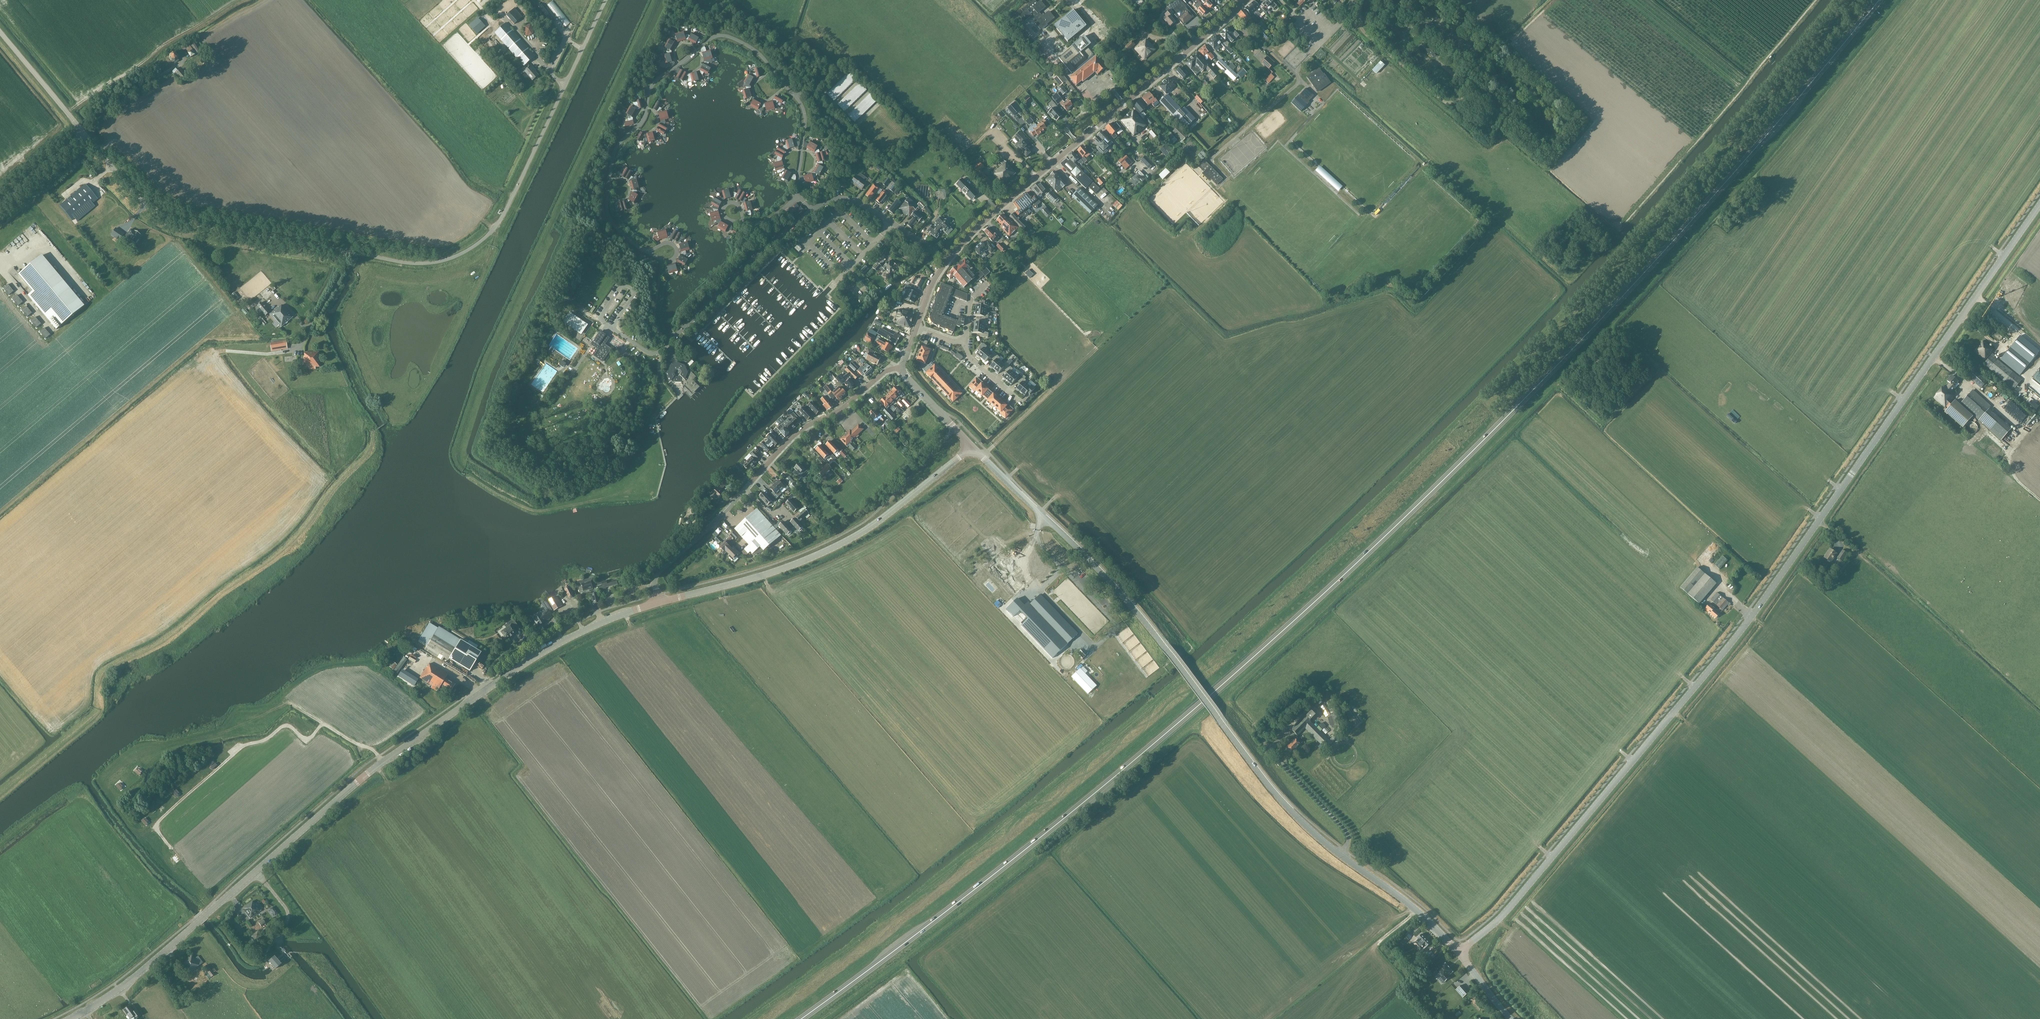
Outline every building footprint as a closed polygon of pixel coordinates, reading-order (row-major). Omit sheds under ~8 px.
[(1019,16),(1024,22),(1031,16),(1033,19),(1033,18),(1036,22),(1035,23),(1040,30),(1054,18),(1049,12),(1044,15),(1043,14),(1041,16),(1039,13),(1038,14),(1045,7),(1043,5),(1042,3),(1040,1),(1037,4),(1034,0),(1022,10),(1023,12),(1019,16)] [(1162,17),(1165,20),(1170,27),(1178,20),(1183,26),(1194,17),(1187,10),(1179,0),(1177,0),(1171,6),(1168,8),(1169,9),(1170,10),(1166,13),(1162,17)] [(1196,5),(1194,6),(1203,15),(1207,12),(1200,5),(1201,4),(1198,0),(1191,0),(1196,5)] [(1201,1),(1204,4),(1205,3),(1210,8),(1214,4),(1209,0),(1201,0),(1201,1)] [(1277,6),(1271,0),(1270,2),(1268,0),(1263,0),(1262,1),(1261,0),(1259,3),(1261,5),(1259,6),(1264,11),(1268,11),(1271,8),(1273,10),(1277,6)] [(1258,13),(1260,15),(1264,12),(1260,7),(1259,8),(1253,2),(1245,9),(1250,15),(1253,13),(1255,15),(1258,13)] [(514,24),(526,14),(518,5),(506,15),(514,24)] [(1054,26),(1068,42),(1086,26),(1073,10),(1054,26)] [(1257,26),(1256,25),(1252,20),(1243,10),(1238,14),(1245,24),(1248,21),(1250,24),(1249,25),(1253,30),(1257,26)] [(1285,16),(1279,23),(1281,25),(1288,19),(1285,16)] [(477,18),(468,25),(476,34),(484,26),(477,18)] [(1261,22),(1257,25),(1257,26),(1264,33),(1267,30),(1261,22)] [(532,80),(538,75),(533,70),(534,69),(531,66),(530,66),(527,63),(535,56),(506,23),(495,33),(523,66),(524,65),(527,69),(524,71),(532,80)] [(1235,31),(1233,33),(1227,27),(1220,34),(1225,40),(1227,38),(1232,43),(1235,40),(1239,36),(1235,31)] [(1036,46),(1039,50),(1043,47),(1045,49),(1051,44),(1048,42),(1051,40),(1048,36),(1036,46)] [(1215,36),(1212,39),(1218,46),(1218,45),(1220,43),(1224,48),(1229,54),(1232,51),(1228,47),(1228,46),(1227,47),(1223,43),(1221,42),(1215,36)] [(1073,73),(1075,74),(1095,58),(1093,56),(1094,55),(1087,48),(1090,45),(1084,37),(1072,47),(1059,58),(1072,73),(1073,73)] [(1212,39),(1208,42),(1214,49),(1216,52),(1219,49),(1217,47),(1218,46),(1212,39)] [(1144,59),(1155,50),(1146,40),(1135,50),(1144,59)] [(1129,51),(1135,45),(1132,42),(1126,47),(1129,51)] [(187,43),(183,45),(186,49),(191,57),(195,55),(188,44),(187,43)] [(1209,52),(1210,51),(1205,45),(1198,51),(1204,57),(1206,54),(1211,60),(1214,58),(1213,56),(1209,52)] [(709,51),(706,51),(705,48),(704,47),(702,48),(700,51),(702,52),(705,56),(711,54),(709,51)] [(178,59),(178,56),(176,53),(172,52),(169,55),(169,58),(171,61),(176,61),(176,63),(178,62),(177,60),(178,59)] [(1211,68),(1205,61),(1198,53),(1193,57),(1193,56),(1189,59),(1190,60),(1185,64),(1190,69),(1196,75),(1200,72),(1201,73),(1205,70),(1214,79),(1219,74),(1213,67),(1211,68)] [(1106,68),(1096,56),(1095,58),(1075,74),(1071,78),(1077,85),(1082,81),(1083,82),(1095,72),(1098,75),(1106,68)] [(675,63),(672,59),(671,58),(664,60),(667,63),(669,63),(670,66),(672,67),(674,65),(675,63)] [(1266,58),(1261,63),(1268,69),(1273,64),(1266,58)] [(1221,59),(1216,64),(1233,81),(1237,75),(1233,71),(1228,66),(1221,59)] [(1385,65),(1381,61),(1372,70),(1377,74),(1385,65)] [(1185,76),(1188,73),(1185,70),(1184,71),(1181,67),(1176,71),(1179,75),(1178,75),(1180,77),(1183,79),(1185,77),(1185,76)] [(679,68),(676,69),(674,71),(675,72),(678,74),(677,76),(680,79),(683,73),(679,68)] [(755,73),(753,74),(755,76),(756,78),(761,75),(759,68),(755,71),(755,73)] [(1309,76),(1307,77),(1311,83),(1312,83),(1312,84),(1313,85),(1313,86),(1317,91),(1318,92),(1330,83),(1324,74),(1323,75),(1319,69),(1314,73),(1313,74),(1309,76)] [(182,81),(187,77),(180,70),(176,74),(182,81)] [(1244,70),(1238,76),(1241,78),(1246,73),(1244,70)] [(749,75),(746,78),(752,82),(756,78),(755,76),(753,74),(752,73),(749,75)] [(1061,73),(1057,77),(1063,84),(1067,80),(1061,73)] [(1172,88),(1175,86),(1168,78),(1159,86),(1166,94),(1170,91),(1171,93),(1174,90),(1172,88)] [(1080,92),(1089,101),(1093,97),(1085,88),(1080,92)] [(1313,96),(1306,88),(1297,96),(1291,102),(1301,111),(1306,105),(1305,104),(1313,96)] [(1149,93),(1142,99),(1148,105),(1148,106),(1151,104),(1154,107),(1159,103),(1155,99),(1154,100),(1149,93)] [(1201,104),(1204,101),(1198,94),(1195,97),(1201,104)] [(1024,99),(1028,104),(1032,100),(1028,95),(1024,99)] [(1068,100),(1065,103),(1058,95),(1053,99),(1056,103),(1058,101),(1067,112),(1073,106),(1068,100)] [(1181,110),(1181,109),(1167,95),(1160,101),(1174,117),(1185,129),(1195,119),(1184,107),(1181,110)] [(637,102),(633,103),(635,106),(637,108),(638,110),(643,106),(641,99),(637,102)] [(1052,101),(1048,104),(1053,109),(1048,114),(1052,118),(1053,117),(1056,121),(1061,116),(1055,109),(1057,107),(1052,101)] [(1143,117),(1146,115),(1143,111),(1146,109),(1139,101),(1133,107),(1143,119),(1144,118),(1143,117)] [(1013,104),(1007,108),(1013,115),(1019,111),(1013,104)] [(1137,134),(1147,126),(1133,110),(1120,121),(1133,136),(1136,133),(1137,134)] [(1041,121),(1036,125),(1042,132),(1042,131),(1042,132),(1043,132),(1045,131),(1044,129),(1047,127),(1045,125),(1047,123),(1043,119),(1041,121)] [(1114,133),(1120,128),(1116,123),(1115,124),(1113,122),(1106,128),(1108,130),(1107,131),(1110,134),(1111,133),(1112,135),(1111,135),(1114,139),(1117,137),(1114,133)] [(1036,125),(1034,123),(1028,129),(1033,136),(1036,134),(1038,135),(1039,134),(1040,134),(1042,133),(1041,132),(1042,132),(1036,125)] [(1186,131),(1184,133),(1177,127),(1173,131),(1183,141),(1187,137),(1188,137),(1190,135),(1186,131)] [(1149,133),(1154,139),(1158,135),(1153,129),(1149,133)] [(1024,152),(1022,154),(1026,158),(1031,154),(1030,153),(1032,152),(1028,148),(1029,147),(1028,145),(1030,142),(1025,137),(1020,132),(1016,136),(1020,141),(1016,145),(1024,152)] [(1101,132),(1097,136),(1103,142),(1103,143),(1100,146),(1099,147),(1097,149),(1103,155),(1107,151),(1105,149),(1112,143),(1110,141),(1101,132)] [(1168,141),(1173,136),(1169,132),(1164,137),(1168,141)] [(653,142),(651,135),(645,134),(645,137),(644,144),(648,141),(653,142)] [(1103,143),(1096,136),(1093,140),(1099,147),(1103,143)] [(1173,137),(1167,143),(1171,146),(1176,141),(1173,137)] [(1166,144),(1163,147),(1169,154),(1172,151),(1166,144)] [(1079,152),(1077,154),(1082,161),(1084,164),(1087,161),(1083,156),(1088,152),(1083,146),(1077,151),(1079,152)] [(1083,163),(1076,155),(1075,156),(1072,153),(1067,157),(1068,157),(1066,158),(1066,159),(1060,164),(1071,174),(1094,197),(1096,195),(1095,194),(1100,189),(1082,172),(1073,163),(1076,161),(1078,163),(1079,162),(1081,165),(1083,163)] [(1132,163),(1128,159),(1125,155),(1118,162),(1122,165),(1126,170),(1132,163)] [(1154,164),(1145,156),(1140,161),(1149,169),(1154,164)] [(1216,185),(1222,179),(1204,161),(1198,167),(1204,172),(1203,173),(1209,180),(1210,179),(1216,185)] [(1003,185),(1015,174),(1006,162),(998,169),(996,168),(991,172),(993,174),(992,175),(999,182),(1000,182),(1003,185)] [(1343,187),(1320,166),(1316,170),(1339,191),(1343,187)] [(817,169),(812,173),(814,175),(815,176),(816,177),(817,174),(818,175),(819,176),(823,172),(817,169)] [(1163,179),(1170,173),(1166,169),(1159,175),(1163,179)] [(1060,185),(1062,188),(1066,185),(1055,171),(1050,175),(1051,176),(1046,180),(1055,190),(1060,185)] [(851,185),(852,184),(860,190),(859,191),(864,185),(866,187),(865,189),(871,181),(868,179),(867,180),(859,174),(857,177),(851,185)] [(633,178),(629,181),(633,185),(639,183),(636,180),(636,176),(633,178)] [(1096,180),(1101,185),(1105,182),(1100,176),(1096,180)] [(1134,177),(1131,179),(1134,182),(1132,183),(1135,187),(1140,184),(1134,177)] [(987,178),(982,182),(989,191),(995,186),(987,178)] [(962,183),(959,185),(971,198),(974,195),(975,197),(977,195),(962,179),(960,181),(962,183)] [(1038,183),(1032,189),(1037,195),(1036,196),(1039,199),(1042,196),(1041,195),(1046,190),(1041,185),(1040,186),(1038,183)] [(98,200),(97,199),(85,184),(70,197),(73,200),(70,203),(67,199),(59,206),(72,221),(98,200)] [(897,186),(897,185),(895,184),(892,186),(889,190),(893,192),(897,186)] [(875,193),(879,195),(882,190),(879,188),(878,189),(873,185),(866,196),(871,200),(875,194),(875,193)] [(1080,188),(1072,197),(1090,214),(1098,206),(1080,188)] [(1051,191),(1046,196),(1053,203),(1058,198),(1051,191)] [(1025,201),(1023,202),(1028,208),(1031,205),(1034,209),(1035,209),(1036,209),(1037,208),(1037,207),(1037,206),(1037,205),(1040,203),(1034,196),(1031,199),(1026,192),(1021,196),(1025,201)] [(880,204),(886,196),(882,193),(880,196),(879,196),(875,200),(876,201),(875,202),(878,205),(879,203),(880,204)] [(1065,202),(1068,197),(1060,193),(1058,198),(1065,202)] [(902,204),(898,209),(906,216),(906,215),(909,218),(910,217),(911,217),(911,216),(915,212),(915,211),(919,207),(917,205),(908,197),(902,204)] [(1028,208),(1023,202),(1019,198),(1013,203),(1018,210),(1010,217),(1015,223),(1022,230),(1027,235),(1032,231),(1023,223),(1024,221),(1022,219),(1025,216),(1026,216),(1028,214),(1025,210),(1028,208)] [(898,209),(902,204),(897,200),(893,204),(888,211),(893,215),(898,209)] [(926,207),(921,202),(917,205),(922,210),(926,207)] [(624,210),(622,204),(616,203),(614,205),(616,212),(620,210),(624,210)] [(799,213),(803,209),(801,206),(800,207),(797,203),(793,206),(799,213)] [(1045,206),(1042,209),(1048,215),(1051,213),(1045,206)] [(922,218),(915,212),(911,216),(913,218),(907,226),(912,229),(918,222),(922,218)] [(1009,237),(1018,228),(1009,218),(1008,219),(1003,214),(996,220),(1001,225),(1000,227),(1009,237)] [(718,215),(711,217),(714,221),(715,221),(716,224),(717,223),(719,221),(721,220),(718,215)] [(948,235),(950,233),(953,230),(951,228),(948,225),(948,224),(948,221),(946,219),(943,219),(940,216),(934,222),(935,224),(933,227),(931,225),(926,232),(937,239),(941,233),(940,232),(942,230),(945,233),(948,235)] [(115,228),(111,234),(119,240),(124,234),(115,228)] [(988,228),(984,232),(990,237),(989,238),(992,242),(997,237),(994,233),(988,228)] [(135,243),(141,235),(134,231),(134,232),(131,229),(129,232),(128,232),(123,240),(128,244),(130,240),(135,243)] [(655,237),(654,238),(656,240),(658,241),(663,237),(661,230),(658,233),(658,236),(655,237)] [(678,232),(675,239),(678,243),(680,241),(683,239),(684,238),(681,236),(678,232)] [(982,241),(973,249),(980,256),(988,249),(988,250),(991,254),(995,250),(988,242),(985,244),(982,241)] [(996,246),(1001,252),(1005,248),(1001,244),(1000,243),(996,246)] [(684,253),(681,253),(680,259),(687,262),(687,258),(691,254),(684,253)] [(56,329),(84,306),(41,255),(18,275),(33,292),(28,295),(56,329)] [(972,281),(975,278),(977,281),(984,275),(980,271),(974,277),(970,272),(973,269),(965,259),(957,267),(956,266),(950,272),(950,273),(946,276),(950,279),(953,276),(964,288),(970,283),(971,284),(973,282),(972,281)] [(878,263),(873,268),(877,271),(879,269),(883,272),(884,270),(889,275),(891,276),(895,273),(898,268),(897,267),(892,262),(891,263),(888,261),(882,267),(881,266),(878,263)] [(865,265),(860,270),(864,273),(869,268),(865,265)] [(990,272),(985,267),(980,271),(985,276),(990,272)] [(11,268),(7,271),(14,279),(18,276),(11,268)] [(1029,269),(1025,273),(1030,278),(1033,274),(1029,269)] [(916,279),(913,277),(910,282),(915,285),(919,288),(923,281),(918,279),(918,280),(916,279)] [(78,283),(74,287),(80,293),(84,288),(78,283)] [(960,325),(963,326),(964,320),(962,320),(962,317),(962,318),(957,317),(957,321),(956,320),(957,321),(957,322),(944,317),(943,318),(940,317),(941,314),(942,314),(952,288),(941,284),(940,289),(939,293),(938,293),(935,301),(936,301),(934,306),(933,306),(932,310),(931,313),(929,317),(930,317),(929,319),(931,324),(933,324),(933,325),(937,326),(940,327),(944,329),(949,330),(948,331),(953,332),(955,326),(956,326),(959,328),(960,325)] [(906,285),(904,289),(907,290),(904,299),(913,303),(913,302),(917,293),(914,292),(915,289),(906,285)] [(959,299),(962,292),(954,289),(951,296),(959,299)] [(962,292),(959,299),(966,302),(967,294),(962,292)] [(79,294),(77,297),(83,304),(86,302),(79,294)] [(894,308),(896,301),(890,299),(888,307),(894,308)] [(976,305),(975,308),(976,308),(976,310),(987,311),(987,308),(989,308),(990,303),(990,300),(987,299),(987,303),(984,302),(981,302),(980,305),(976,305)] [(269,312),(261,302),(255,307),(259,312),(262,311),(266,315),(269,312)] [(281,327),(292,317),(282,305),(278,308),(278,307),(269,314),(281,327)] [(909,328),(913,314),(899,310),(898,314),(897,313),(894,323),(909,328)] [(986,315),(987,311),(976,310),(976,312),(975,312),(974,316),(982,316),(982,319),(988,320),(988,315),(986,315)] [(582,333),(588,325),(570,312),(564,321),(582,333)] [(987,325),(988,320),(982,319),(981,322),(974,322),(973,325),(974,325),(974,327),(985,328),(985,325),(987,325)] [(985,331),(985,328),(974,327),(974,329),(973,329),(972,333),(980,334),(980,337),(988,338),(988,333),(985,331)] [(877,333),(889,340),(895,344),(900,336),(895,333),(893,336),(884,330),(883,331),(879,329),(877,333)] [(610,338),(600,331),(594,340),(590,344),(597,349),(592,355),(602,362),(612,349),(605,344),(610,338)] [(863,339),(863,340),(866,342),(867,341),(871,344),(875,338),(870,335),(867,333),(863,339)] [(879,338),(879,337),(877,336),(874,342),(883,347),(882,349),(887,352),(889,349),(890,349),(891,347),(881,341),(882,340),(879,338)] [(1991,352),(1993,350),(1982,341),(1974,351),(1985,361),(1992,353),(1991,352)] [(981,359),(988,350),(986,348),(987,346),(983,343),(979,348),(981,350),(976,356),(979,358),(979,357),(981,359)] [(2020,375),(2031,362),(2012,346),(2001,360),(2020,375)] [(880,358),(874,355),(876,352),(866,347),(865,350),(866,351),(863,357),(866,358),(866,359),(876,365),(880,358)] [(918,354),(916,357),(918,358),(917,361),(919,362),(918,364),(917,365),(921,369),(922,368),(926,373),(927,375),(950,399),(953,402),(962,393),(935,365),(934,365),(933,366),(930,363),(928,365),(927,365),(933,350),(926,347),(926,349),(924,348),(922,347),(921,350),(919,350),(918,353),(918,354)] [(992,359),(996,354),(992,351),(991,352),(988,350),(981,359),(983,360),(982,361),(985,363),(990,357),(992,359)] [(304,368),(319,367),(318,352),(304,353),(304,368)] [(956,354),(955,356),(960,361),(963,358),(961,356),(957,353),(956,354)] [(1984,364),(2014,389),(2022,380),(1994,357),(1995,356),(1992,353),(1984,364)] [(994,370),(1001,362),(999,359),(1000,358),(996,354),(992,359),(994,361),(989,367),(992,369),(994,370)] [(696,377),(688,369),(690,367),(689,367),(694,362),(691,360),(690,362),(686,358),(683,361),(684,362),(682,363),(674,363),(668,369),(668,377),(673,382),(683,382),(692,391),(693,392),(699,386),(693,380),(696,377)] [(1001,362),(994,370),(996,371),(995,372),(998,374),(1003,368),(1005,370),(1009,366),(1012,362),(1010,359),(1006,363),(1005,363),(1004,364),(1001,362)] [(849,366),(854,372),(858,368),(852,362),(849,366)] [(873,370),(867,364),(863,367),(862,366),(857,370),(862,375),(863,373),(866,376),(873,370)] [(1013,369),(1010,366),(1009,366),(1005,370),(1007,372),(1002,378),(1005,380),(1007,381),(1014,373),(1012,371),(1013,369)] [(855,380),(858,376),(848,367),(845,370),(848,373),(847,375),(845,375),(843,377),(840,374),(836,378),(842,385),(844,383),(845,385),(846,384),(851,389),(855,385),(850,380),(853,378),(855,380)] [(1016,380),(1018,382),(1022,377),(1023,375),(1017,370),(1014,373),(1007,381),(1009,383),(1008,383),(1011,385),(1016,380)] [(1975,371),(1969,378),(1981,388),(1987,381),(1975,371)] [(832,375),(829,378),(835,385),(835,384),(838,387),(831,392),(829,394),(833,399),(835,397),(839,401),(847,394),(841,388),(843,386),(839,381),(838,382),(832,375)] [(1020,393),(1027,384),(1025,382),(1026,380),(1024,379),(1026,377),(1023,375),(1022,377),(1018,382),(1020,384),(1015,389),(1018,392),(1018,391),(1020,393)] [(1954,386),(1958,381),(1952,376),(1948,380),(1950,383),(1947,386),(1946,386),(1944,388),(1943,388),(1934,397),(1946,407),(1944,409),(1946,411),(1945,412),(1963,428),(1973,416),(1955,401),(1954,402),(1952,400),(1953,399),(1952,398),(1955,395),(1952,393),(1956,388),(1954,386)] [(977,377),(969,386),(975,391),(979,394),(978,395),(981,398),(982,396),(987,400),(986,402),(989,405),(990,404),(994,407),(993,408),(996,411),(997,409),(1000,412),(1000,413),(1005,418),(1013,409),(977,377)] [(2039,384),(2030,379),(2028,383),(2039,390),(2039,383),(2039,384)] [(1027,384),(1020,393),(1022,394),(1021,395),(1024,397),(1027,393),(1029,395),(1031,393),(1035,388),(1031,385),(1030,386),(1027,384)] [(892,391),(898,397),(899,395),(900,396),(902,395),(901,394),(902,393),(896,387),(892,391)] [(828,400),(830,398),(831,398),(825,390),(823,392),(825,396),(821,400),(824,404),(823,406),(827,411),(828,409),(829,410),(833,407),(828,400)] [(1972,390),(1960,404),(1990,430),(2000,419),(1988,409),(1991,406),(1972,390)] [(897,397),(898,397),(892,391),(888,395),(894,401),(895,399),(896,400),(898,398),(897,397)] [(893,402),(894,401),(888,395),(884,398),(890,404),(891,405),(894,403),(893,402)] [(888,406),(890,404),(884,398),(881,402),(886,408),(887,407),(888,408),(889,407),(888,406)] [(901,401),(908,408),(911,405),(906,400),(906,401),(904,399),(901,401)] [(816,415),(820,411),(812,402),(808,406),(807,405),(805,407),(810,413),(812,411),(816,415)] [(920,415),(924,411),(921,407),(916,412),(920,415)] [(801,418),(803,416),(807,420),(812,416),(803,408),(799,411),(798,411),(797,410),(795,411),(796,413),(801,418)] [(872,410),(869,413),(872,415),(870,416),(874,420),(876,422),(880,419),(882,422),(885,419),(880,414),(879,415),(874,410),(873,411),(872,410)] [(924,420),(928,415),(924,411),(920,415),(924,420)] [(892,420),(895,417),(889,412),(886,414),(892,420)] [(915,420),(920,415),(916,412),(911,416),(915,420)] [(2031,412),(2023,420),(2027,423),(2034,416),(2031,412)] [(790,431),(798,423),(796,420),(798,418),(793,413),(791,415),(794,418),(790,422),(787,419),(782,424),(785,428),(786,427),(790,431)] [(919,425),(924,420),(920,415),(915,420),(919,425)] [(928,424),(932,420),(928,415),(924,420),(928,424)] [(2000,419),(1990,430),(2001,440),(2011,429),(2000,419)] [(923,429),(928,424),(924,420),(919,425),(923,429)] [(932,428),(937,424),(932,420),(928,424),(932,428)] [(932,428),(928,424),(923,429),(927,433),(932,428)] [(785,438),(789,433),(781,425),(777,429),(776,428),(774,430),(779,435),(781,433),(785,438)] [(850,431),(840,440),(847,447),(849,446),(852,450),(853,450),(856,447),(855,447),(852,443),(850,441),(856,436),(857,437),(859,435),(858,434),(863,430),(859,425),(851,432),(850,431)] [(764,442),(760,445),(767,452),(770,449),(769,449),(773,445),(774,447),(779,443),(775,438),(777,436),(772,431),(769,433),(770,434),(766,438),(768,440),(765,443),(764,442)] [(847,455),(842,450),(836,443),(834,445),(830,441),(826,445),(834,454),(838,450),(840,452),(845,458),(847,455)] [(820,446),(816,450),(825,460),(830,456),(830,457),(831,457),(832,458),(834,460),(836,459),(834,457),(833,455),(826,448),(824,450),(820,446)] [(741,463),(741,462),(741,463),(740,464),(740,465),(742,467),(743,467),(744,466),(745,467),(745,466),(749,470),(756,462),(753,460),(754,458),(756,459),(759,456),(756,453),(759,451),(757,449),(751,455),(752,456),(751,457),(750,457),(746,461),(745,460),(744,460),(741,463)] [(807,472),(799,463),(794,468),(795,470),(793,473),(797,477),(799,475),(802,472),(804,475),(806,477),(809,474),(807,472)] [(827,464),(818,472),(822,477),(825,474),(826,475),(830,471),(829,470),(831,469),(827,464)] [(785,480),(784,481),(789,487),(794,482),(789,476),(785,480)] [(774,484),(780,491),(784,487),(786,490),(789,488),(784,482),(781,484),(778,480),(774,484)] [(776,499),(782,493),(774,484),(770,488),(773,492),(771,494),(776,499)] [(719,499),(722,495),(719,491),(721,489),(718,486),(712,492),(709,495),(714,500),(717,497),(719,499)] [(759,496),(767,505),(771,501),(772,502),(775,500),(770,495),(767,497),(763,492),(759,496)] [(790,500),(794,496),(796,495),(794,492),(792,494),(786,499),(788,502),(786,504),(794,512),(798,508),(790,500)] [(800,513),(796,517),(800,522),(809,514),(805,510),(806,508),(804,506),(798,511),(800,513)] [(776,529),(773,527),(757,509),(751,514),(734,529),(747,543),(750,540),(755,545),(756,544),(759,548),(762,551),(763,550),(775,540),(781,535),(776,529)] [(795,518),(790,522),(794,527),(792,529),(798,536),(801,533),(798,531),(803,527),(795,518)] [(773,527),(776,529),(779,526),(787,535),(791,531),(783,522),(781,524),(779,522),(773,527)] [(732,540),(734,538),(736,540),(738,537),(733,532),(729,536),(730,537),(729,538),(719,547),(721,549),(723,551),(722,553),(724,555),(726,552),(728,550),(727,549),(729,547),(726,544),(731,539),(732,540)] [(1715,538),(1711,543),(1718,547),(1721,542),(1715,538)] [(749,545),(744,550),(747,554),(750,552),(752,554),(759,548),(756,544),(755,545),(750,540),(747,543),(749,545)] [(729,550),(726,552),(730,555),(729,556),(733,561),(737,556),(739,554),(733,548),(731,549),(729,547),(727,549),(729,550)] [(764,551),(763,550),(762,551),(759,548),(752,554),(754,556),(757,554),(760,553),(761,553),(764,551)] [(1831,562),(1837,554),(1830,549),(1828,551),(1826,554),(1824,557),(1831,562)] [(1720,565),(1728,555),(1724,552),(1717,562),(1720,565)] [(1845,556),(1841,553),(1837,558),(1842,561),(1845,556)] [(991,566),(1006,583),(1017,573),(1001,556),(991,566)] [(1699,604),(1716,584),(1697,568),(1680,588),(1699,604)] [(606,587),(618,584),(616,579),(607,582),(607,581),(602,582),(602,581),(597,583),(599,590),(603,589),(603,590),(607,589),(606,587)] [(585,580),(577,583),(579,588),(580,591),(583,590),(583,592),(593,589),(593,588),(596,587),(594,581),(586,583),(585,580)] [(1017,580),(1008,588),(1010,591),(1019,583),(1017,580)] [(573,597),(574,595),(570,588),(568,587),(565,588),(564,591),(568,597),(570,598),(573,597)] [(1061,606),(1075,623),(1084,616),(1084,615),(1093,608),(1088,602),(1086,601),(1077,590),(1075,592),(1070,599),(1061,606)] [(591,594),(594,604),(600,603),(599,599),(598,592),(591,594)] [(1711,600),(1723,610),(1728,605),(1729,606),(1730,604),(1717,593),(1711,600)] [(556,595),(546,601),(552,612),(562,606),(556,595)] [(1028,619),(1021,625),(1052,658),(1077,635),(1039,595),(1030,604),(1028,602),(1024,606),(1017,598),(1006,610),(1013,617),(1020,610),(1028,619)] [(541,614),(533,619),(538,627),(539,626),(540,626),(540,627),(541,627),(541,626),(542,626),(542,625),(543,625),(543,624),(542,624),(542,623),(546,621),(545,620),(547,619),(551,617),(554,615),(552,612),(546,601),(541,603),(546,611),(541,614)] [(1716,619),(1719,615),(1716,612),(1714,609),(1715,608),(1710,603),(1705,609),(1716,619)] [(1096,611),(1090,616),(1096,623),(1102,618),(1096,611)] [(506,628),(501,632),(506,639),(511,636),(511,637),(513,635),(517,632),(516,630),(519,628),(513,619),(504,626),(506,628)] [(427,626),(418,640),(427,646),(424,650),(442,660),(444,658),(448,660),(449,659),(469,671),(481,652),(476,649),(478,646),(471,642),(469,645),(462,641),(445,630),(442,629),(438,627),(436,631),(427,626)] [(407,660),(403,657),(393,671),(397,673),(407,660)] [(426,668),(420,678),(432,685),(431,688),(436,691),(438,689),(440,686),(449,692),(455,684),(445,678),(447,675),(429,663),(426,668)] [(418,679),(402,669),(398,675),(414,686),(418,679)] [(1080,669),(1072,677),(1088,694),(1096,686),(1080,669)] [(1340,730),(1333,699),(1327,701),(1331,716),(1328,717),(1330,727),(1333,726),(1333,729),(1335,728),(1336,731),(1340,730)] [(1322,723),(1317,728),(1310,721),(1315,715),(1311,711),(1305,716),(1304,715),(1290,729),(1297,736),(1305,728),(1326,749),(1332,743),(1337,737),(1334,735),(1329,740),(1320,731),(1325,726),(1322,723)] [(294,716),(289,721),(300,731),(304,726),(294,716)] [(1296,737),(1287,746),(1288,748),(1287,748),(1289,750),(1290,749),(1292,752),(1302,742),(1296,737)] [(256,913),(262,908),(258,901),(254,904),(253,901),(243,908),(250,918),(256,913)] [(273,907),(269,910),(274,916),(278,914),(273,907)] [(258,931),(252,935),(257,941),(263,937),(258,931)] [(1403,945),(1408,940),(1404,935),(1399,941),(1403,945)] [(1426,948),(1431,944),(1422,935),(1418,938),(1420,941),(1415,945),(1421,951),(1425,947),(1426,948)] [(200,965),(204,962),(199,956),(194,959),(192,955),(182,962),(190,973),(196,968),(199,965),(200,965)] [(274,956),(268,961),(275,969),(281,964),(274,956)] [(1453,972),(1445,963),(1436,971),(1439,973),(1438,974),(1445,981),(1449,978),(1448,976),(1453,972)] [(211,977),(215,974),(208,965),(204,968),(207,972),(204,974),(208,979),(211,977)] [(1463,998),(1468,993),(1461,985),(1456,990),(1463,998)] [(130,1018),(133,1017),(135,1018),(140,1015),(136,1009),(134,1011),(129,1005),(123,1010),(130,1018)]
